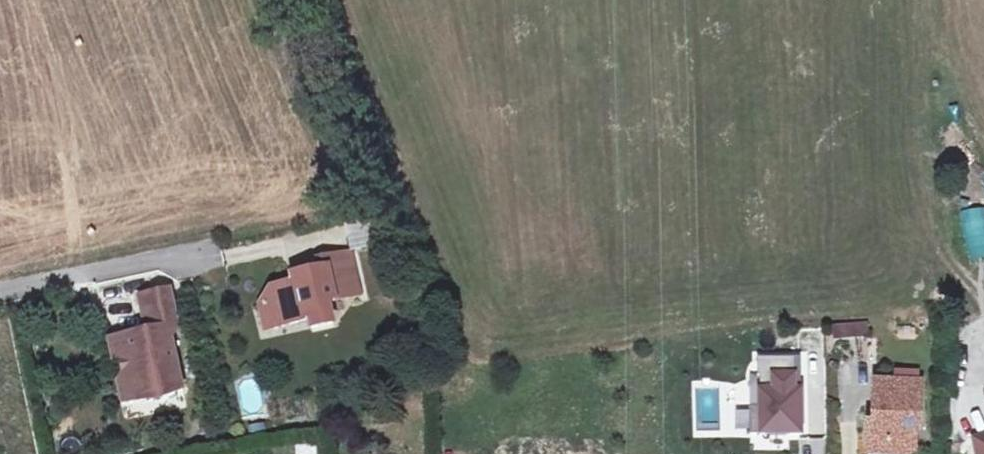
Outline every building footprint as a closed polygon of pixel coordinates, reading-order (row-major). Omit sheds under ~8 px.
[(983,258),(983,208),(961,211),(968,260),(983,258)] [(320,260),(322,269),(328,268),(332,283),(356,277),(351,253),(320,260)] [(333,323),(328,301),(360,293),(356,277),(332,283),(328,268),(322,269),(291,276),(292,284),(273,288),(261,306),(290,324),(309,320),(311,328),(333,323)] [(183,389),(170,328),(178,327),(170,290),(140,297),(149,336),(143,337),(142,333),(111,340),(115,359),(122,358),(126,374),(137,381),(141,398),(183,389)] [(867,335),(866,325),(836,329),(837,339),(867,335)] [(793,357),(761,357),(762,430),(802,429),(802,389),(793,389),(793,357)] [(918,383),(918,372),(896,371),(896,383),(918,383)] [(141,398),(137,381),(126,374),(120,383),(125,402),(141,398)] [(918,383),(896,383),(876,382),(875,423),(870,423),(869,444),(890,445),(890,453),(892,453),(914,453),(915,417),(919,417),(920,383),(918,383)] [(266,434),(264,425),(250,427),(252,437),(266,434)] [(978,453),(983,453),(983,438),(975,440),(978,453)] [(890,453),(890,445),(869,444),(869,453),(890,453)]
